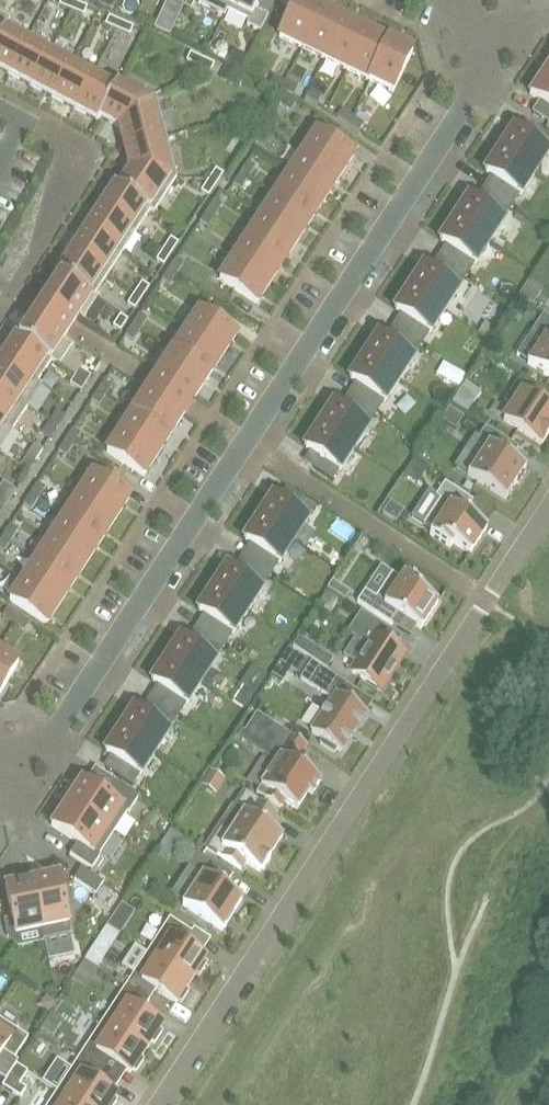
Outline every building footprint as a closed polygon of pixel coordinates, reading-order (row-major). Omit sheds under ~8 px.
[(75,2),(69,0),(62,0),(59,6),(71,11),(75,2)] [(98,5),(111,11),(114,4),(106,0),(100,0),(98,5)] [(227,11),(226,10),(231,0),(192,0),(225,16),(227,11)] [(227,11),(249,21),(247,26),(260,32),(268,16),(255,10),(260,0),(231,0),(226,10),(227,11)] [(322,9),(304,0),(297,0),(279,37),(302,49),(322,9)] [(87,8),(75,2),(71,11),(84,16),(87,8)] [(182,9),(170,4),(159,29),(171,35),(182,9)] [(344,20),(322,9),(302,49),(325,60),(344,20)] [(30,36),(7,24),(10,19),(0,14),(0,70),(9,75),(30,36)] [(121,22),(109,17),(105,25),(117,31),(121,22)] [(347,71),(367,31),(344,20),(325,60),(347,71)] [(133,28),(121,22),(117,31),(130,36),(133,28)] [(367,31),(347,71),(370,82),(389,42),(367,31)] [(52,48),(30,36),(9,75),(31,86),(52,48)] [(389,42),(370,82),(393,93),(412,53),(389,42)] [(31,86),(53,98),(74,59),(52,48),(31,86)] [(248,58),(234,52),(229,64),(242,70),(248,58)] [(199,67),(202,59),(190,53),(186,62),(199,67)] [(96,71),(74,59),(53,98),(75,110),(96,71)] [(214,65),(202,59),(199,67),(211,73),(214,65)] [(541,70),(533,83),(536,85),(530,95),(548,108),(548,75),(541,70)] [(97,122),(120,79),(119,78),(117,82),(96,71),(75,110),(97,122)] [(286,82),(274,77),(270,85),(282,91),(286,82)] [(156,98),(120,79),(97,122),(98,122),(100,118),(119,128),(156,98)] [(294,96),(298,88),(286,82),(282,91),(294,96)] [(317,105),(322,97),(311,90),(306,98),(317,105)] [(156,98),(119,128),(124,149),(167,138),(156,98)] [(342,110),(337,118),(348,125),(353,117),(342,110)] [(262,128),(270,132),(277,121),(269,116),(262,128)] [(359,132),(364,125),(353,117),(348,125),(359,132)] [(262,128),(255,139),(262,144),(270,132),(262,128)] [(548,151),(547,150),(548,146),(548,137),(537,129),(530,139),(518,131),(513,128),(499,150),(535,174),(548,153),(548,152),(548,151)] [(353,157),(316,132),(302,154),(339,178),(353,157)] [(124,149),(129,170),(177,178),(167,138),(124,149)] [(535,174),(499,150),(485,172),(490,176),(501,183),(495,193),(511,204),(518,194),(520,195),(521,196),(535,174)] [(339,178),(302,154),(288,175),(325,199),(339,178)] [(248,178),(255,167),(248,162),(240,173),(248,178)] [(114,185),(154,212),(177,178),(129,170),(118,187),(114,185)] [(216,185),(223,174),(216,170),(208,181),(216,185)] [(233,185),(241,189),(248,178),(240,173),(233,185)] [(325,199),(288,175),(275,196),(312,220),(325,199)] [(208,181),(201,192),(209,197),(216,185),(208,181)] [(154,213),(154,212),(114,185),(99,207),(136,232),(150,210),(154,213)] [(312,220),(275,196),(261,217),(298,241),(312,220)] [(508,209),(492,198),(485,208),(474,201),(468,197),(454,219),(490,243),(504,221),(504,220),(501,219),(508,209)] [(222,205),(214,200),(207,211),(215,216),(222,205)] [(122,254),(136,232),(99,207),(85,230),(122,254)] [(200,222),(207,227),(215,216),(207,211),(200,222)] [(247,238),(284,262),(298,241),(261,217),(247,238)] [(490,243),(454,219),(440,241),(445,245),(456,252),(449,262),(466,273),(473,263),(475,264),(476,265),(490,243)] [(71,252),(107,276),(122,254),(85,230),(71,252)] [(171,254),(178,243),(171,238),(164,249),(171,254)] [(234,258),(271,283),(284,262),(247,238),(234,258)] [(171,254),(164,249),(156,261),(164,266),(171,254)] [(93,297),(107,276),(71,252),(56,274),(97,300),(97,299),(93,297)] [(176,258),(169,269),(176,274),(184,263),(176,258)] [(220,280),(257,304),(271,283),(234,258),(220,280)] [(458,289),(456,288),(463,277),(447,267),(440,277),(429,270),(423,266),(409,288),(445,311),(459,290),(458,289)] [(176,274),(169,269),(162,281),(169,285),(176,274)] [(85,319),(97,300),(56,274),(59,277),(38,309),(71,330),(80,316),(85,319)] [(135,294),(142,298),(149,287),(142,283),(135,294)] [(421,342),(428,331),(430,333),(445,311),(409,288),(395,310),(400,314),(411,321),(404,331),(421,342)] [(135,310),(142,298),(135,294),(127,305),(135,310)] [(15,336),(15,337),(60,366),(73,348),(63,341),(71,330),(38,309),(19,338),(15,336)] [(223,356),(236,335),(199,311),(186,332),(223,356)] [(140,330),(147,319),(140,314),(133,325),(140,330)] [(128,320),(120,315),(113,327),(120,331),(128,320)] [(548,318),(538,334),(548,341),(548,318)] [(133,325),(125,336),(133,341),(140,330),(133,325)] [(223,356),(186,332),(173,351),(210,376),(223,356)] [(384,339),(378,335),(364,357),(400,380),(414,358),(413,358),(411,356),(418,346),(401,335),(395,346),(384,339)] [(60,367),(60,366),(15,337),(0,359),(42,386),(43,385),(38,382),(52,362),(60,367)] [(548,378),(548,343),(533,368),(548,378)] [(190,406),(194,399),(210,376),(173,351),(157,375),(153,382),(190,406)] [(355,382),(366,389),(359,400),(376,411),(383,400),(384,402),(385,402),(400,380),(364,357),(350,379),(355,382)] [(42,386),(0,359),(0,390),(28,408),(42,386)] [(80,369),(75,376),(86,383),(91,376),(80,369)] [(86,383),(75,376),(70,384),(81,391),(86,383)] [(543,447),(548,438),(548,411),(538,404),(546,392),(524,377),(507,403),(515,408),(506,422),(543,447)] [(106,395),(113,383),(106,379),(99,390),(106,395)] [(133,412),(170,436),(186,413),(190,406),(153,382),(148,389),(145,394),(133,412)] [(13,430),(28,408),(0,390),(0,421),(13,430)] [(99,390),(91,401),(99,406),(106,395),(99,390)] [(356,404),(350,415),(339,408),(333,404),(319,426),(355,449),(369,427),(366,425),(373,415),(356,404)] [(464,418),(449,408),(441,420),(456,430),(464,418)] [(57,410),(49,422),(58,428),(66,416),(57,410)] [(170,436),(133,412),(120,432),(157,456),(170,436)] [(13,430),(0,421),(0,450),(13,430)] [(58,428),(49,422),(42,434),(50,439),(58,428)] [(309,451),(321,458),(314,469),(331,479),(337,469),(339,470),(340,471),(355,449),(319,426),(304,448),(309,451)] [(488,445),(468,476),(505,501),(516,484),(518,485),(526,474),(524,472),(526,469),(500,452),(507,441),(486,427),(478,438),(488,445)] [(66,440),(73,445),(80,434),(73,429),(66,440)] [(157,456),(120,432),(107,453),(144,477),(157,456)] [(73,445),(66,440),(58,451),(66,456),(73,445)] [(35,462),(43,450),(34,444),(26,457),(35,462)] [(115,520),(130,498),(93,474),(78,496),(115,520)] [(0,488),(0,516),(16,491),(3,483),(0,488)] [(38,499),(45,488),(38,483),(31,494),(38,499)] [(450,548),(453,543),(470,555),(487,529),(465,514),(473,502),(445,483),(437,496),(441,499),(424,525),(433,530),(430,535),(450,548)] [(23,505),(31,510),(38,499),(31,494),(23,505)] [(65,517),(102,541),(115,520),(78,496),(65,517)] [(289,507),(278,500),(273,496),(258,518),(294,541),(309,519),(308,519),(306,518),(313,506),(297,496),(289,507)] [(51,537),(88,562),(102,541),(65,517),(51,537)] [(253,562),(270,573),(277,561),(279,563),(280,563),(294,541),(258,518),(244,540),(250,544),(261,551),(253,562)] [(11,525),(3,536),(11,541),(18,530),(11,525)] [(4,552),(11,541),(3,536),(0,541),(0,550),(4,552)] [(37,558),(74,583),(88,562),(51,537),(37,558)] [(24,579),(61,604),(74,583),(37,558),(24,579)] [(226,567),(212,589),(248,612),(262,590),(259,588),(267,577),(250,566),(243,577),(232,570),(226,567)] [(422,590),(425,586),(405,573),(402,577),(393,571),(377,597),(372,594),(364,607),(392,626),(401,613),(423,627),(439,601),(422,590)] [(24,579),(10,601),(47,625),(61,604),(24,579)] [(350,592),(332,581),(327,588),(345,600),(350,592)] [(234,634),(248,612),(212,589),(198,611),(203,614),(214,621),(207,633),(223,643),(231,632),(233,634),(234,634)] [(19,615),(8,608),(3,616),(14,623),(19,615)] [(381,630),(373,626),(376,621),(362,612),(348,633),(368,647),(351,672),(381,691),(405,655),(377,637),(381,630)] [(19,615),(14,623),(25,630),(30,623),(19,615)] [(315,659),(321,649),(298,634),(292,643),(315,659)] [(202,683),(216,661),(215,660),(213,659),(221,648),(204,637),(197,648),(186,641),(180,637),(166,659),(202,683)] [(0,653),(0,695),(18,664),(0,653)] [(288,674),(297,660),(285,653),(276,667),(288,674)] [(184,703),(186,704),(187,705),(202,683),(166,659),(151,681),(157,685),(168,692),(161,703),(177,714),(184,703)] [(311,662),(300,679),(333,701),(311,733),(322,740),(319,745),(334,754),(337,750),(341,752),(366,714),(350,703),(357,692),(311,662)] [(155,753),(170,732),(169,731),(167,730),(174,718),(158,708),(150,719),(139,712),(134,708),(119,730),(155,753)] [(313,795),(322,781),(296,764),(307,746),(271,722),(263,733),(273,739),(265,752),(278,760),(256,793),(280,809),(284,802),(297,810),(308,793),(313,795)] [(122,763),(114,774),(131,785),(138,773),(140,775),(141,775),(155,753),(119,730),(105,752),(111,755),(122,763)] [(226,780),(211,771),(202,786),(216,795),(226,780)] [(107,798),(81,781),(75,791),(71,789),(63,802),(113,834),(128,812),(129,813),(139,797),(117,782),(107,798)] [(261,873),(284,839),(268,828),(277,813),(254,798),(230,834),(219,827),(206,848),(239,870),(244,862),(261,873)] [(113,834),(63,802),(54,815),(58,817),(51,827),(77,844),(70,855),(92,869),(100,857),(99,856),(113,834)] [(184,903),(183,906),(222,932),(225,928),(226,928),(232,918),(231,917),(242,901),(224,889),(232,876),(198,854),(171,895),(184,903)] [(82,869),(74,881),(96,896),(104,884),(82,869)] [(71,935),(58,875),(47,877),(46,874),(31,877),(44,940),(71,935)] [(44,940),(31,877),(16,880),(17,884),(5,886),(16,936),(41,930),(43,941),(44,940)] [(170,919),(148,953),(191,982),(196,974),(199,976),(207,964),(204,962),(206,959),(186,946),(194,934),(170,919)] [(125,987),(149,1002),(156,991),(176,1004),(178,1001),(181,1004),(189,992),(186,990),(191,982),(148,953),(125,987)] [(142,1013),(149,1002),(125,987),(102,1022),(146,1050),(151,1042),(155,1044),(162,1032),(159,1030),(162,1026),(142,1013)] [(28,1038),(0,1020),(0,1057),(3,1052),(14,1059),(28,1038)] [(146,1050),(102,1022),(80,1056),(103,1072),(110,1061),(130,1074),(133,1070),(136,1072),(144,1060),(141,1058),(146,1050)] [(114,1099),(116,1096),(113,1094),(96,1083),(103,1072),(80,1056),(58,1090),(80,1104),(115,1104),(117,1101),(114,1099)] [(26,1090),(20,1085),(28,1072),(16,1065),(2,1087),(20,1099),(26,1090)] [(58,1090),(48,1104),(80,1104),(58,1090)]
